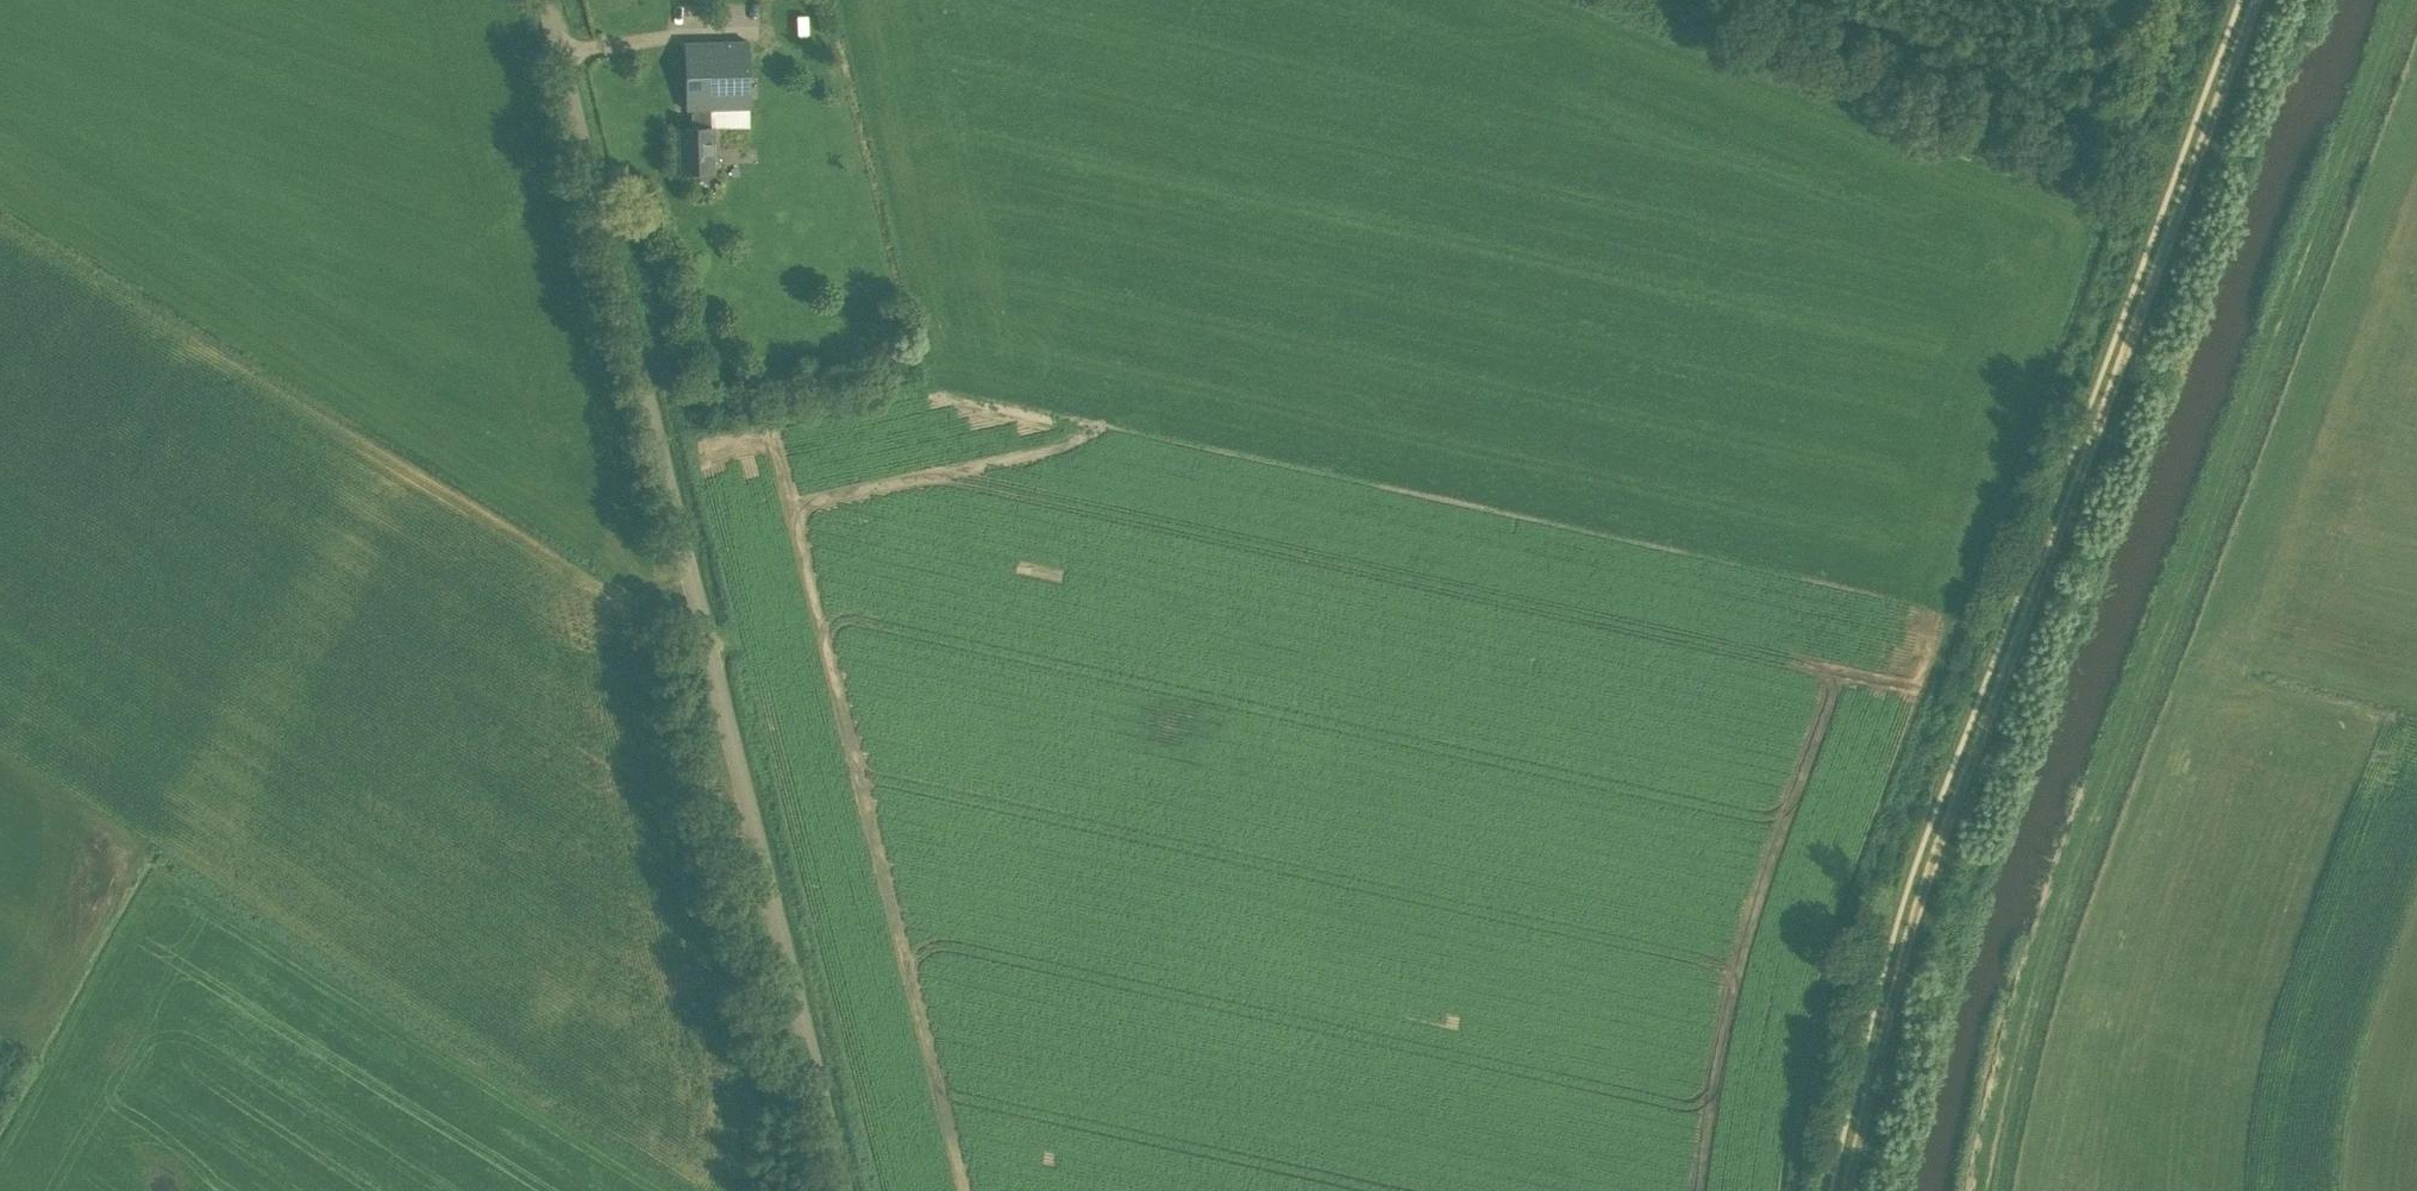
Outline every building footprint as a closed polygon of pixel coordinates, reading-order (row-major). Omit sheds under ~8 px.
[(693,128),(682,128),(683,172),(715,171),(714,127),(712,127),(712,108),(751,107),(749,40),(687,42),(687,109),(691,109),(693,128)]
